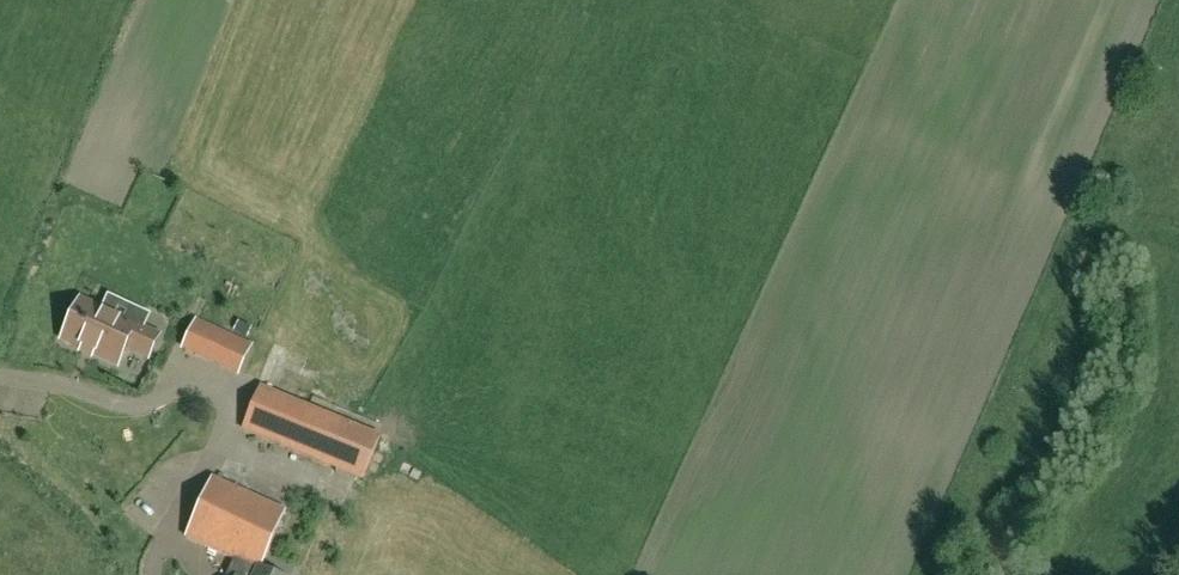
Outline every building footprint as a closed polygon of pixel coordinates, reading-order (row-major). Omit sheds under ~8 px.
[(124,321),(103,311),(81,301),(62,341),(118,366),(127,349),(149,359),(159,337),(143,329),(149,316),(130,308),(124,321)] [(247,377),(260,346),(196,318),(182,349),(247,377)] [(245,424),(364,474),(378,441),(259,391),(245,424)] [(257,570),(259,571),(286,511),(212,478),(185,538),(257,570)]
